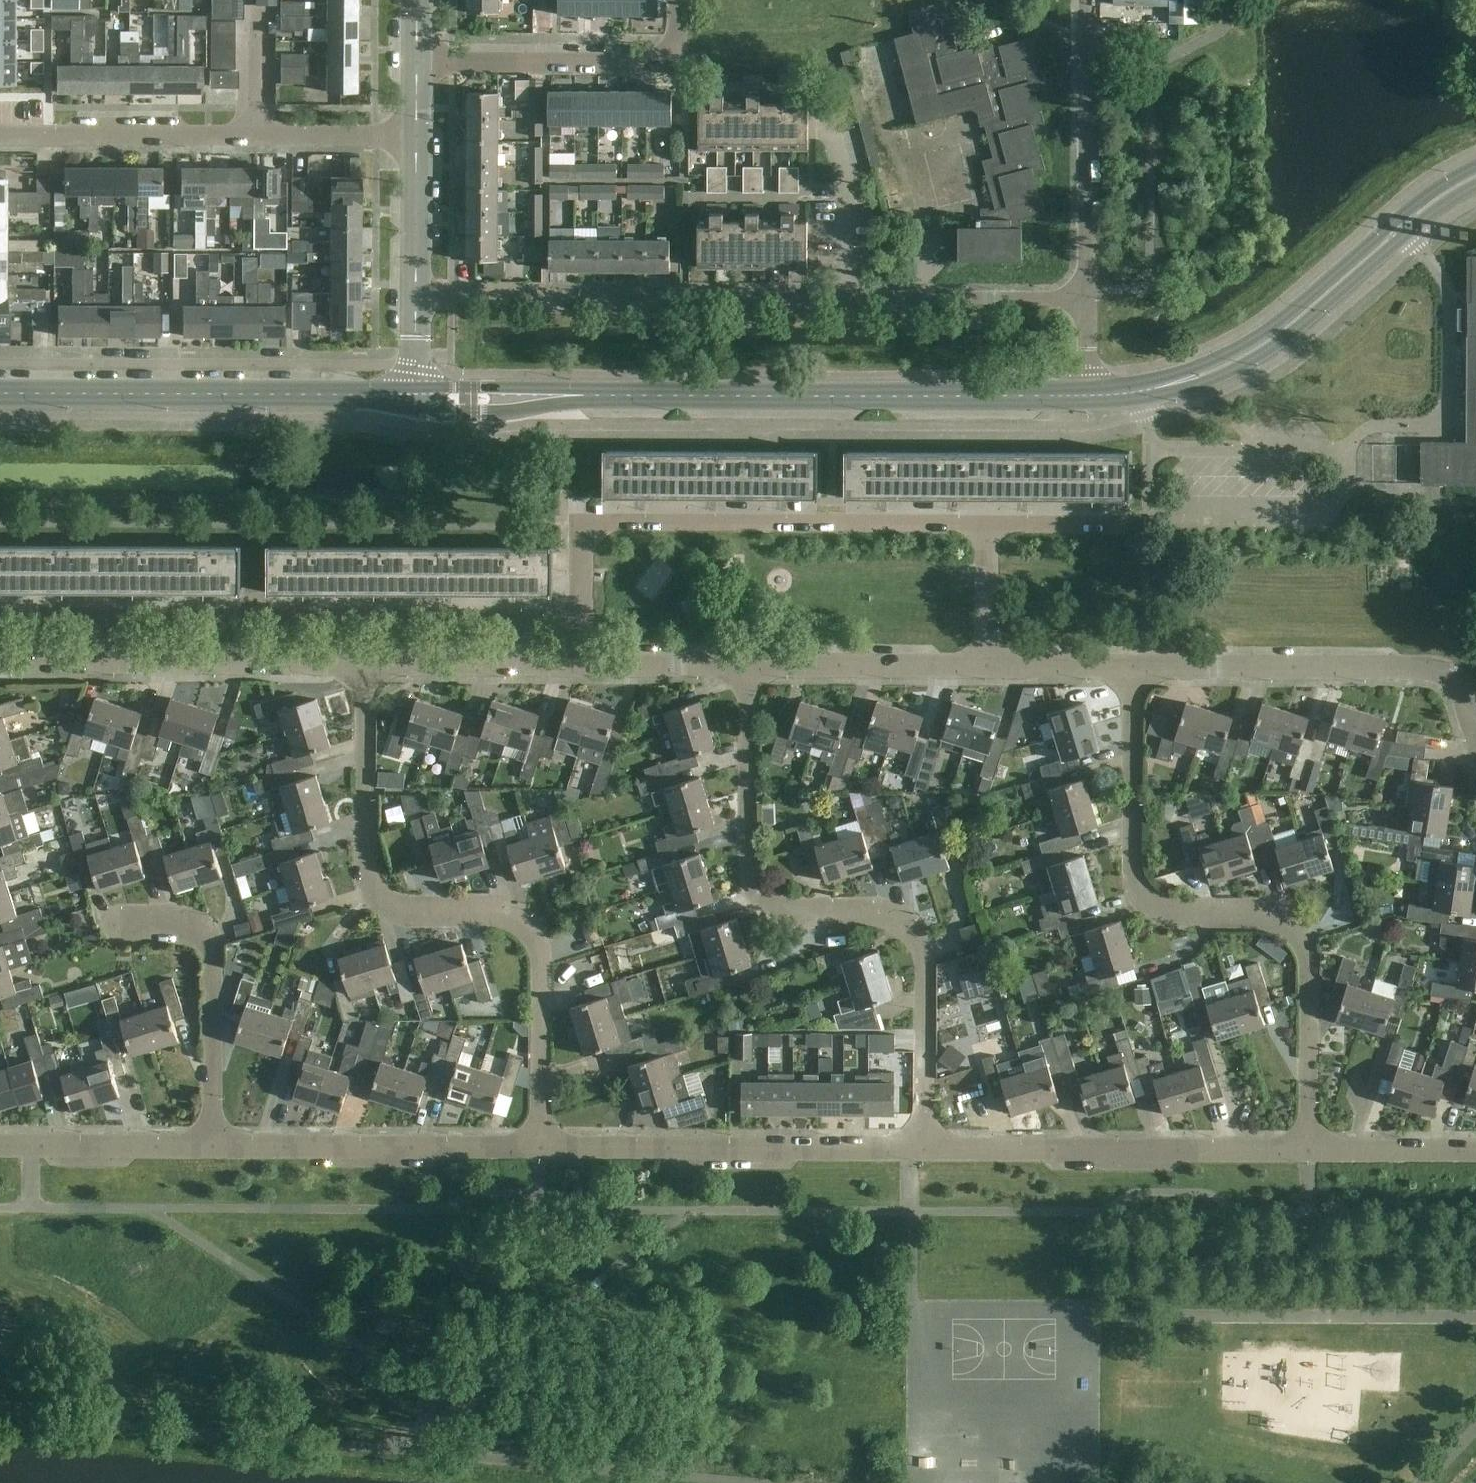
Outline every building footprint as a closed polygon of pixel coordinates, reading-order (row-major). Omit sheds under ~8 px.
[(14,19),(14,0),(0,0),(0,19),(14,19)] [(30,8),(43,9),(43,0),(30,0),(30,8)] [(178,0),(164,0),(164,10),(178,10),(178,0)] [(178,10),(188,10),(188,0),(178,0),(178,10)] [(238,19),(245,19),(245,0),(213,0),(213,19),(238,19)] [(358,0),(328,0),(328,3),(318,3),(318,7),(315,7),(315,2),(281,1),(281,16),(358,17),(358,0)] [(470,13),(501,13),(501,0),(470,0),(470,13)] [(562,13),(586,13),(586,0),(562,0),(562,13)] [(586,13),(610,14),(610,0),(586,0),(586,13)] [(610,14),(633,14),(633,0),(610,0),(610,14)] [(633,14),(658,14),(658,0),(633,0),(633,14)] [(948,252),(1009,252),(1022,252),(1022,216),(1045,210),(1042,193),(1039,194),(1033,171),(1046,167),(1042,151),(1039,152),(1033,127),(1046,124),(1042,107),(1039,108),(1033,84),(1046,80),(1042,64),(1039,65),(1033,41),(1034,40),(1033,34),(979,48),(978,43),(958,48),(946,0),(939,0),(909,8),(915,29),(895,35),(918,124),(946,117),(940,96),(986,83),(994,114),(980,118),(980,120),(984,119),(994,158),(983,161),(996,209),(991,211),(991,219),(982,219),(978,219),(978,221),(981,221),(981,224),(964,224),(964,220),(962,220),(962,251),(948,251),(948,252)] [(1115,9),(1171,10),(1171,0),(1115,0),(1115,9)] [(1174,4),(1172,7),(1172,20),(1200,20),(1200,0),(1174,0),(1174,4)] [(82,19),(82,93),(106,93),(106,67),(93,67),(93,54),(91,54),(91,37),(97,31),(97,15),(81,15),(81,19),(82,19)] [(154,67),(154,93),(178,93),(178,15),(168,15),(168,55),(166,55),(166,67),(154,67)] [(178,15),(178,93),(203,93),(203,67),(188,67),(188,15),(178,15)] [(328,41),(358,42),(358,17),(281,16),(281,31),(303,31),(307,28),(328,28),(328,41)] [(14,40),(14,19),(0,19),(0,40),(14,40)] [(71,19),(71,67),(58,67),(58,93),(82,93),(82,19),(81,19),(71,19)] [(212,33),(236,33),(236,21),(212,21),(212,33)] [(30,29),(30,40),(43,40),(43,29),(30,29)] [(106,67),(106,93),(130,93),(130,31),(119,31),(119,67),(106,67)] [(130,31),(130,93),(154,93),(154,67),(139,67),(139,31),(130,31)] [(236,45),(236,33),(212,33),(212,45),(236,45)] [(14,62),(14,40),(0,40),(0,62),(14,62)] [(30,40),(30,52),(43,52),(43,40),(30,40)] [(358,67),(358,42),(328,41),(328,54),(282,54),(282,67),(358,67)] [(212,57),(236,57),(236,45),(212,45),(212,57)] [(863,59),(860,48),(842,52),(845,64),(855,61),(863,59)] [(236,70),(236,57),(212,57),(212,70),(236,70)] [(883,166),(855,61),(845,64),(872,169),(883,166)] [(14,85),(14,62),(0,62),(0,85),(14,85)] [(30,62),(30,74),(43,74),(43,62),(30,62)] [(318,79),(328,79),(328,92),(358,92),(358,67),(282,67),(282,84),(305,84),(305,75),(318,75),(318,79)] [(212,86),(238,86),(238,72),(212,72),(212,86)] [(708,74),(708,84),(721,84),(728,84),(728,75),(708,74)] [(745,83),(764,83),(764,75),(745,75),(745,83)] [(780,75),(780,84),(800,84),(800,75),(780,75)] [(513,117),(529,117),(544,117),(544,100),(530,100),(530,80),(520,80),(520,104),(529,104),(529,109),(513,109),(513,117)] [(506,106),(500,106),(500,92),(469,92),(469,116),(500,117),(506,117),(506,106)] [(575,123),(576,123),(576,92),(551,92),(551,136),(575,136),(575,123)] [(599,92),(576,92),(576,123),(599,123),(599,92)] [(599,123),(623,123),(623,92),(599,92),(599,123)] [(623,123),(647,123),(647,92),(623,92),(623,123)] [(671,92),(647,92),(647,123),(671,123),(671,92)] [(784,96),(784,104),(761,104),(761,96),(748,96),(748,107),(725,107),(725,96),(711,96),(711,104),(699,103),(699,150),(701,150),(701,147),(807,148),(807,150),(809,150),(809,102),(807,102),(807,108),(797,107),(797,96),(784,96)] [(500,140),(500,117),(469,116),(469,140),(500,140)] [(544,135),(544,117),(529,117),(529,135),(544,135)] [(500,153),(500,140),(469,140),(469,164),(500,164),(507,164),(507,153),(500,153)] [(530,166),(544,166),(544,147),(530,147),(530,166)] [(665,163),(647,164),(647,178),(665,178),(665,163)] [(500,188),(500,164),(469,164),(469,188),(500,188)] [(570,164),(551,164),(551,178),(570,178),(570,164)] [(581,178),(600,178),(599,164),(581,164),(581,178)] [(618,164),(599,164),(600,178),(618,177),(618,164)] [(629,178),(647,178),(647,164),(629,164),(629,178)] [(530,183),(544,183),(544,166),(530,166),(530,183)] [(728,194),(728,193),(728,167),(708,167),(708,193),(728,194)] [(744,193),(764,193),(764,167),(744,167),(744,193)] [(780,193),(800,193),(800,167),(780,168),(780,193)] [(163,168),(138,169),(138,229),(148,229),(148,195),(163,195),(163,168)] [(65,209),(65,195),(77,195),(77,204),(80,204),(80,217),(88,217),(90,217),(90,169),(65,169),(65,194),(54,194),(54,250),(86,249),(86,240),(67,240),(67,209),(65,209)] [(113,195),(114,195),(114,169),(90,169),(90,217),(88,217),(89,231),(98,231),(98,204),(113,204),(113,195)] [(138,169),(114,169),(114,195),(125,195),(125,205),(128,205),(128,231),(137,231),(137,229),(138,229),(138,169)] [(206,234),(207,234),(207,169),(182,169),(182,194),(174,194),(174,209),(195,209),(195,234),(173,234),(173,245),(176,249),(195,249),(195,247),(206,247),(206,234)] [(217,195),(230,195),(231,195),(231,169),(207,169),(207,234),(215,234),(215,205),(217,205),(217,195)] [(255,218),(255,169),(231,169),(231,195),(230,195),(230,205),(242,205),(242,218),(253,218),(255,218)] [(279,169),(255,169),(255,218),(253,218),(253,234),(267,235),(267,218),(265,218),(265,204),(279,204),(279,169)] [(40,204),(40,203),(51,203),(51,179),(38,179),(38,193),(7,193),(7,179),(6,179),(6,170),(0,170),(0,204),(40,204)] [(293,178),(293,203),(361,203),(361,178),(321,178),(321,194),(309,194),(309,178),(293,178)] [(551,185),(551,198),(570,198),(570,185),(551,185)] [(581,199),(600,199),(600,185),(581,185),(581,199)] [(618,185),(600,185),(600,199),(618,199),(618,185)] [(629,199),(647,199),(647,186),(629,186),(629,199)] [(665,186),(647,186),(647,199),(665,199),(665,186)] [(500,212),(500,188),(469,188),(469,212),(500,212)] [(530,194),(530,213),(543,213),(543,194),(530,194)] [(361,228),(361,203),(293,203),(293,212),(331,211),(331,228),(361,228)] [(40,204),(0,204),(0,228),(7,228),(7,214),(17,214),(17,212),(40,212),(40,204)] [(801,205),(781,205),(781,215),(784,215),(784,225),(761,225),(761,215),(764,215),(764,205),(744,205),(744,215),(748,215),(748,221),(725,221),(725,215),(728,215),(728,205),(708,205),(708,215),(712,215),(712,226),(701,225),(701,220),(699,220),(699,268),(701,268),(701,265),(807,265),(807,268),(808,268),(808,221),(797,221),(797,215),(800,215),(801,205)] [(499,236),(500,212),(469,212),(469,236),(499,236)] [(530,231),(543,231),(543,213),(530,213),(530,231)] [(7,228),(0,228),(0,252),(38,252),(38,251),(38,239),(7,239),(7,228)] [(361,253),(361,228),(331,228),(331,240),(318,240),(318,243),(308,243),(308,240),(292,240),(292,252),(307,252),(307,253),(361,253)] [(499,236),(469,236),(468,260),(499,260),(499,236)] [(524,261),(543,261),(543,236),(524,236),(524,261)] [(575,240),(551,240),(551,270),(575,270),(575,240)] [(599,271),(599,240),(575,240),(575,270),(599,271)] [(599,240),(599,271),(623,271),(623,240),(599,240)] [(647,271),(647,240),(623,240),(623,271),(647,271)] [(671,240),(647,240),(647,271),(671,271),(671,240)] [(7,274),(7,262),(44,262),(44,251),(38,251),(38,252),(0,252),(0,276),(7,276),(7,274)] [(169,252),(153,252),(153,272),(168,272),(169,252)] [(187,253),(174,253),(174,277),(187,277),(187,253)] [(199,264),(209,264),(209,253),(199,253),(199,264)] [(218,253),(209,253),(209,264),(209,270),(209,271),(218,271),(218,253)] [(361,278),(361,253),(307,253),(307,261),(331,261),(331,278),(361,278)] [(255,254),(243,254),(243,265),(256,264),(255,254)] [(283,265),(283,254),(262,255),(262,265),(283,265)] [(1469,256),(1469,258),(1471,258),(1471,302),(1469,302),(1469,310),(1459,310),(1460,329),(1469,329),(1469,336),(1471,336),(1470,442),(1422,442),(1422,484),(1424,484),(1424,482),(1446,482),(1446,484),(1448,484),(1448,482),(1475,482),(1475,256),(1469,256)] [(109,336),(134,336),(134,282),(133,282),(133,265),(123,265),(123,307),(109,307),(109,336)] [(59,337),(85,336),(85,269),(73,269),(73,307),(59,307),(59,337)] [(85,269),(85,336),(109,336),(109,307),(109,293),(93,293),(93,269),(85,269)] [(196,270),(196,307),(183,307),(183,336),(209,337),(209,278),(209,271),(209,270),(196,270)] [(7,274),(7,276),(0,276),(0,300),(45,300),(45,298),(46,288),(16,288),(16,274),(7,274)] [(209,278),(209,337),(234,337),(234,307),(235,295),(218,295),(218,293),(220,293),(220,278),(209,278)] [(307,303),(361,303),(361,278),(331,278),(331,292),(307,292),(307,303)] [(134,282),(134,336),(160,336),(160,307),(145,307),(145,295),(142,295),(142,282),(134,282)] [(234,307),(234,337),(259,337),(259,283),(245,283),(245,307),(234,307)] [(259,283),(259,337),(285,337),(285,307),(270,307),(270,295),(267,295),(267,283),(259,283)] [(0,300),(0,324),(11,324),(12,310),(32,310),(32,323),(50,323),(51,298),(45,298),(45,300),(0,300)] [(361,328),(361,303),(307,303),(292,303),(292,329),(311,329),(311,314),(331,314),(331,328),(361,328)] [(35,342),(36,325),(18,324),(17,341),(35,342)] [(12,356),(15,332),(0,329),(0,349),(1,349),(1,355),(12,356)] [(606,450),(606,498),(608,498),(608,496),(677,496),(677,452),(608,452),(608,450),(606,450)] [(817,499),(818,499),(819,499),(820,450),(818,450),(817,453),(748,452),(748,497),(817,497),(817,499)] [(848,497),(878,497),(918,497),(918,452),(849,452),(849,451),(846,451),(846,499),(848,499),(848,497)] [(1059,497),(1100,498),(1129,498),(1129,499),(1130,499),(1131,451),(1129,451),(1129,453),(1059,452),(1059,497)] [(677,496),(708,497),(748,497),(748,452),(677,452),(677,496)] [(918,497),(948,497),(988,497),(988,452),(918,452),(918,497)] [(988,497),(1019,497),(1059,497),(1059,452),(988,452),(988,497)] [(172,590),(212,591),(242,591),(242,593),(243,593),(244,544),(241,544),(241,547),(172,546),(172,590)] [(273,591),(302,592),(342,592),(342,547),(273,547),(273,545),(271,545),(271,593),(273,593),(273,591)] [(30,590),(30,546),(0,546),(0,590),(30,590)] [(30,590),(62,590),(101,590),(101,546),(30,546),(30,590)] [(101,590),(132,590),(172,590),(172,546),(101,546),(101,590)] [(483,592),(513,592),(553,592),(553,595),(554,595),(555,546),(552,546),(552,548),(483,548),(483,592)] [(342,592),(373,592),(412,592),(413,548),(342,547),(342,592)] [(412,592),(443,592),(483,592),(483,548),(413,548),(412,592)] [(284,718),(289,733),(325,722),(318,699),(294,706),(291,696),(295,694),(295,693),(255,705),(259,719),(270,715),(272,721),(284,718)] [(669,720),(673,735),(709,724),(702,701),(677,708),(674,698),(679,696),(679,695),(639,707),(643,720),(654,717),(656,724),(669,720)] [(1052,721),(1057,737),(1093,726),(1085,702),(1061,709),(1058,699),(1063,698),(1063,696),(1023,709),(1027,721),(1039,718),(1041,724),(1052,721)] [(12,740),(5,717),(28,710),(24,697),(0,705),(0,743),(12,740)] [(95,736),(109,740),(120,705),(97,697),(89,722),(79,718),(80,714),(79,713),(66,753),(80,757),(84,746),(91,748),(95,736)] [(185,741),(196,705),(173,698),(166,722),(155,719),(156,715),(155,714),(147,740),(143,754),(144,754),(156,758),(163,734),(184,741),(185,741)] [(415,737),(430,742),(441,707),(418,700),(411,724),(400,721),(402,715),(400,715),(388,754),(401,758),(405,747),(411,749),(415,737)] [(507,743),(518,707),(495,700),(487,724),(477,721),(478,715),(477,715),(468,742),(469,742),(460,768),(461,768),(470,771),(474,758),(477,759),(481,748),(488,750),(492,738),(506,743),(507,743)] [(553,716),(545,742),(541,755),(553,759),(556,748),(577,755),(581,742),(583,743),(594,707),(571,700),(563,724),(553,721),(554,716),(553,716)] [(814,744),(825,708),(802,701),(794,725),(784,721),(785,717),(784,716),(771,756),(784,760),(788,748),(796,750),(797,747),(811,752),(814,744)] [(891,744),(902,709),(878,701),(870,725),(860,722),(862,718),(860,717),(852,743),(848,757),(849,757),(861,761),(865,747),(888,754),(891,744)] [(966,744),(978,709),(954,702),(947,726),(936,723),(938,718),(936,717),(928,743),(924,757),(925,757),(937,761),(944,737),(966,744)] [(1188,742),(1199,745),(1211,710),(1187,702),(1180,726),(1169,723),(1171,718),(1169,717),(1156,757),(1169,761),(1173,750),(1184,754),(1188,742)] [(1245,719),(1237,745),(1238,745),(1234,758),(1245,762),(1249,750),(1272,757),(1275,746),(1287,710),(1263,703),(1256,727),(1245,724),(1247,719),(1245,719)] [(1352,747),(1363,711),(1340,704),(1332,728),(1322,724),(1323,720),(1322,719),(1313,745),(1314,745),(1310,759),(1311,759),(1322,763),(1326,751),(1334,754),(1338,742),(1352,747)] [(144,712),(120,705),(109,740),(123,745),(121,751),(130,754),(125,771),(137,775),(144,754),(143,754),(147,740),(136,737),(144,712)] [(220,713),(196,705),(185,741),(184,741),(180,754),(204,761),(200,772),(214,776),(226,736),(224,735),(223,740),(213,737),(220,713)] [(77,719),(76,706),(63,706),(63,720),(77,719)] [(465,714),(441,707),(430,742),(444,747),(440,758),(449,761),(446,772),(459,776),(461,768),(460,768),(469,742),(468,742),(458,739),(465,714)] [(542,714),(518,707),(507,743),(506,743),(502,754),(526,761),(522,772),(525,773),(520,789),(529,789),(533,776),(535,776),(541,755),(545,742),(534,738),(542,714)] [(606,793),(611,777),(624,737),(623,737),(621,742),(610,738),(618,714),(594,707),(583,743),(581,742),(577,755),(576,757),(601,764),(592,793),(606,793)] [(1310,718),(1309,717),(1311,712),(1295,707),(1293,712),(1287,710),(1275,746),(1285,749),(1282,761),(1294,765),(1291,776),(1304,780),(1311,759),(1310,759),(1314,745),(1313,745),(1302,741),(1310,718)] [(849,716),(825,708),(814,744),(837,751),(826,786),(839,790),(849,757),(848,757),(852,743),(842,740),(849,716)] [(928,743),(918,740),(925,716),(902,709),(891,744),(913,751),(905,774),(918,778),(925,757),(924,757),(928,743)] [(978,709),(966,744),(989,752),(982,774),(995,778),(1008,739),(1006,739),(1005,744),(994,740),(1001,716),(978,709)] [(1234,717),(1211,710),(1199,745),(1221,753),(1214,776),(1227,780),(1234,758),(1238,745),(1237,745),(1227,741),(1234,717)] [(1390,747),(1379,743),(1387,718),(1363,711),(1352,747),(1374,754),(1367,777),(1379,781),(1388,753),(1390,747)] [(1014,719),(1004,750),(1015,747),(1023,722),(1014,719)] [(332,746),(325,722),(289,733),(293,747),(285,750),(288,758),(272,763),(276,775),(290,771),(290,772),(316,764),(316,763),(311,764),(308,754),(332,746)] [(716,748),(709,724),(673,735),(680,758),(657,765),(661,776),(661,777),(673,773),(674,774),(701,766),(700,764),(695,766),(692,755),(716,748)] [(1100,750),(1093,726),(1057,737),(1064,759),(1041,766),(1044,778),(1044,779),(1057,775),(1057,776),(1084,767),(1084,766),(1079,767),(1076,757),(1100,750)] [(1454,786),(1427,782),(1431,759),(1425,758),(1429,735),(1399,730),(1397,742),(1391,741),(1390,747),(1388,753),(1414,757),(1407,805),(1413,806),(1450,811),(1454,786)] [(0,743),(0,769),(7,767),(11,778),(24,774),(24,775),(46,768),(42,755),(19,762),(12,740),(0,743)] [(289,810),(324,799),(317,776),(293,783),(290,772),(290,771),(276,775),(255,781),(258,794),(269,791),(271,798),(285,794),(289,809),(289,810)] [(677,784),(674,774),(673,773),(661,777),(661,776),(639,783),(643,796),(653,793),(657,804),(669,800),(673,812),(708,801),(701,777),(677,784)] [(24,775),(24,774),(11,778),(0,781),(0,820),(23,813),(16,791),(28,787),(24,775)] [(1061,786),(1057,776),(1057,775),(1044,779),(1044,778),(1022,785),(1027,798),(1050,791),(1057,813),(1092,803),(1085,779),(1061,786)] [(425,806),(440,806),(440,792),(425,791),(425,806)] [(332,822),(324,799),(289,810),(289,809),(273,813),(281,837),(273,839),(276,851),(276,852),(290,848),(290,849),(316,841),(316,839),(311,840),(308,830),(332,822)] [(716,824),(708,801),(673,812),(676,822),(664,826),(668,838),(656,841),(660,853),(660,854),(673,850),(700,842),(699,841),(695,842),(692,832),(716,824)] [(456,837),(467,872),(491,865),(483,841),(494,838),(486,811),(487,811),(485,803),(471,807),(474,817),(466,819),(471,833),(456,837)] [(529,825),(533,837),(532,837),(543,873),(544,877),(567,870),(565,866),(567,866),(559,842),(570,838),(571,843),(573,842),(561,803),(548,807),(551,818),(529,825)] [(1099,826),(1092,803),(1057,813),(1064,836),(1041,843),(1045,855),(1058,851),(1058,852),(1084,844),(1083,843),(1078,844),(1075,834),(1099,826)] [(1287,884),(1311,876),(1300,840),(1299,840),(1295,827),(1273,834),(1269,820),(1267,821),(1261,803),(1251,806),(1262,841),(1261,841),(1270,868),(1271,868),(1270,863),(1280,860),(1287,884)] [(840,838),(851,874),(875,867),(868,843),(878,840),(874,826),(875,826),(868,804),(855,808),(862,831),(840,838)] [(916,839),(927,874),(951,867),(944,843),(954,840),(956,844),(957,844),(944,805),(932,809),(935,819),(927,821),(931,834),(916,839)] [(30,829),(43,826),(39,806),(26,809),(30,829)] [(1224,840),(1235,876),(1258,868),(1251,844),(1261,841),(1262,841),(1251,806),(1239,810),(1242,820),(1234,823),(1232,826),(1234,832),(1222,836),(1223,840),(1224,840)] [(1446,837),(1450,811),(1413,806),(1409,831),(1385,828),(1383,841),(1419,847),(1419,844),(1421,833),(1446,837)] [(875,825),(886,822),(881,807),(870,810),(875,825)] [(1300,840),(1311,876),(1335,869),(1327,845),(1338,842),(1339,846),(1340,846),(1328,807),(1315,811),(1323,833),(1300,840)] [(544,877),(543,873),(532,837),(521,841),(517,828),(506,831),(503,821),(501,822),(499,813),(493,809),(487,811),(486,811),(494,838),(502,864),(503,864),(502,859),(512,856),(519,880),(522,879),(523,884),(544,877)] [(0,820),(0,845),(7,843),(10,854),(11,855),(24,851),(45,845),(42,832),(31,835),(23,813),(0,820)] [(113,848),(124,884),(148,876),(140,852),(151,849),(147,835),(148,835),(141,814),(129,817),(136,841),(113,848)] [(189,848),(200,884),(224,877),(217,853),(227,849),(238,883),(239,883),(218,814),(205,818),(212,841),(189,848)] [(412,821),(426,864),(427,864),(426,859),(436,856),(443,880),(467,872),(456,837),(453,825),(452,825),(453,827),(440,831),(435,814),(412,821)] [(886,861),(896,858),(904,882),(905,881),(907,887),(922,882),(921,877),(927,874),(916,839),(905,842),(902,834),(897,831),(894,832),(890,821),(875,826),(874,826),(878,840),(886,866),(887,865),(886,861)] [(851,874),(840,838),(817,845),(810,822),(797,826),(810,866),(811,865),(810,860),(820,857),(828,882),(851,874)] [(1211,883),(1235,876),(1224,840),(1223,840),(1212,844),(1209,835),(1204,833),(1198,835),(1194,824),(1181,828),(1194,867),(1195,867),(1194,861),(1203,858),(1211,883)] [(124,884),(113,848),(91,854),(84,832),(71,835),(81,869),(93,866),(100,891),(124,884)] [(200,884),(189,848),(167,855),(160,832),(148,835),(147,835),(151,849),(159,875),(160,875),(159,870),(169,867),(176,891),(200,884)] [(1475,890),(1475,882),(1475,865),(1453,862),(1455,851),(1460,851),(1419,844),(1419,847),(1417,858),(1426,859),(1421,862),(1419,876),(1423,881),(1438,883),(1438,885),(1475,890)] [(293,860),(290,849),(290,848),(276,852),(276,851),(255,858),(234,863),(238,877),(259,871),(282,864),(289,886),(325,875),(317,852),(293,860)] [(78,865),(74,850),(60,854),(65,869),(78,865)] [(673,887),(673,888),(708,877),(701,853),(677,861),(673,850),(660,854),(660,853),(639,860),(643,873),(653,869),(660,891),(673,887)] [(24,851),(11,855),(10,854),(0,857),(0,896),(12,893),(8,880),(20,877),(16,867),(28,863),(24,851)] [(1061,863),(1058,852),(1058,851),(1045,855),(1023,861),(1027,875),(1037,871),(1044,892),(1056,888),(1057,890),(1092,879),(1085,855),(1061,863)] [(280,904),(283,913),(273,916),(277,928),(317,916),(317,915),(312,916),(309,906),(332,899),(325,875),(289,886),(294,900),(280,904)] [(716,901),(708,877),(673,888),(680,910),(656,918),(660,931),(675,926),(675,925),(695,919),(692,908),(716,901)] [(1099,903),(1092,879),(1057,890),(1060,899),(1042,905),(1046,918),(1041,919),(1045,933),(1060,928),(1059,927),(1079,921),(1075,910),(1099,903)] [(1438,885),(1434,909),(1410,906),(1409,919),(1442,923),(1442,922),(1445,923),(1445,922),(1446,911),(1471,914),(1475,890),(1438,885)] [(0,896),(0,922),(7,919),(10,930),(11,931),(24,927),(24,928),(45,921),(41,908),(18,915),(12,893),(0,896)] [(248,900),(236,901),(240,933),(252,931),(248,900)] [(715,912),(695,919),(675,925),(675,926),(679,937),(690,934),(693,946),(706,942),(709,953),(745,942),(738,918),(714,926),(711,915),(716,914),(715,912)] [(1099,914),(1079,921),(1059,927),(1060,928),(1063,940),(1074,937),(1076,944),(1089,940),(1094,955),(1129,944),(1122,920),(1097,928),(1094,918),(1099,916),(1099,914)] [(594,920),(582,925),(588,943),(600,938),(594,920)] [(1475,964),(1475,926),(1445,922),(1445,923),(1442,922),(1442,923),(1439,944),(1443,948),(1456,950),(1458,947),(1463,948),(1461,962),(1475,964)] [(24,928),(24,927),(11,931),(10,930),(0,933),(0,972),(11,969),(19,966),(12,944),(28,940),(24,928)] [(984,932),(960,939),(963,951),(988,944),(984,932)] [(745,942),(709,953),(697,957),(703,979),(693,982),(697,996),(737,983),(736,982),(731,983),(728,973),(752,965),(745,942)] [(404,1003),(416,999),(417,999),(413,986),(405,959),(404,959),(405,964),(394,968),(387,943),(364,951),(375,987),(387,983),(391,994),(400,991),(404,1003)] [(464,944),(440,951),(451,987),(461,984),(463,991),(475,987),(480,1003),(494,999),(482,959),(480,960),(482,965),(471,968),(464,944)] [(1136,967),(1129,944),(1094,955),(1097,967),(1085,971),(1088,981),(1077,984),(1081,997),(1120,985),(1120,984),(1115,985),(1112,975),(1136,967)] [(851,984),(886,973),(879,951),(856,958),(852,947),(857,946),(856,945),(817,957),(821,970),(844,963),(851,984)] [(352,994),(375,987),(364,951),(340,958),(347,982),(337,985),(335,980),(334,981),(346,1021),(359,1017),(352,994)] [(423,982),(413,986),(417,999),(416,999),(423,1021),(436,1017),(429,994),(451,987),(440,951),(416,959),(423,982)] [(1334,992),(1345,995),(1338,1019),(1361,1027),(1372,991),(1358,987),(1361,974),(1353,972),(1356,960),(1344,956),(1331,996),(1333,997),(1334,992)] [(1470,988),(1475,989),(1475,964),(1461,962),(1458,986),(1434,983),(1432,996),(1473,1002),(1473,1001),(1468,1000),(1470,988)] [(1232,996),(1243,1032),(1267,1025),(1259,1001),(1270,998),(1271,1002),(1272,1002),(1260,963),(1247,967),(1250,976),(1242,979),(1243,993),(1232,996)] [(1206,1038),(1207,1038),(1201,1019),(1212,1016),(1219,1039),(1243,1032),(1232,996),(1226,979),(1204,986),(1198,965),(1184,969),(1206,1038)] [(0,972),(0,998),(7,996),(10,1007),(5,1008),(6,1009),(45,997),(41,984),(33,986),(31,979),(16,983),(11,969),(0,972)] [(894,997),(886,973),(851,984),(854,995),(838,1000),(842,1013),(835,1015),(839,1028),(878,1016),(878,1014),(873,1016),(870,1005),(894,997)] [(1402,976),(1395,998),(1372,991),(1361,1027),(1385,1034),(1392,1011),(1403,1014),(1401,1018),(1403,1019),(1415,980),(1402,976)] [(301,996),(313,1000),(319,980),(309,977),(305,990),(303,989),(301,996)] [(146,1013),(157,1048),(181,1041),(174,1016),(184,1013),(185,1018),(187,1018),(174,978),(161,982),(169,1006),(146,1013)] [(237,1040),(260,1048),(271,1013),(275,1001),(253,994),(256,982),(244,978),(231,1018),(233,1018),(234,1014),(244,1017),(237,1040)] [(571,1008),(579,1031),(623,1017),(617,995),(631,991),(627,978),(588,990),(588,991),(592,989),(596,1000),(571,1008)] [(121,1011),(124,1018),(166,1002),(163,995),(121,1011)] [(115,1035),(116,1035),(126,1031),(134,1055),(157,1048),(146,1013),(123,1019),(116,996),(103,1000),(114,1034),(115,1034),(115,1035)] [(271,1013),(260,1048),(284,1055),(291,1032),(302,1035),(303,1034),(303,1035),(314,1001),(301,997),(297,1010),(286,1006),(283,1016),(271,1013)] [(623,1017),(579,1031),(586,1054),(610,1047),(613,1058),(609,1059),(609,1060),(650,1048),(650,1047),(660,1044),(656,1031),(645,1035),(633,1038),(626,1016),(623,1017)] [(383,1020),(371,1056),(372,1056),(368,1070),(369,1070),(379,1073),(372,1097),(395,1105),(406,1069),(390,1064),(393,1056),(387,1054),(398,1019),(383,1020)] [(1467,1044),(1473,1027),(1463,1024),(1458,1041),(1467,1044)] [(1102,1071),(1113,1107),(1137,1100),(1129,1076),(1140,1072),(1137,1059),(1127,1028),(1115,1032),(1121,1051),(1108,1055),(1112,1068),(1102,1071)] [(753,1058),(753,1032),(736,1032),(736,1058),(753,1058)] [(42,1045),(39,1034),(26,1037),(33,1061),(11,1068),(21,1103),(45,1096),(38,1072),(48,1069),(49,1068),(42,1045)] [(87,1069),(98,1104),(121,1097),(114,1072),(124,1069),(126,1074),(128,1074),(116,1035),(115,1035),(115,1034),(114,1034),(102,1038),(105,1048),(96,1050),(100,1064),(87,1069)] [(302,1035),(289,1074),(290,1074),(292,1070),(303,1073),(295,1097),(319,1104),(331,1069),(335,1057),(311,1049),(315,1038),(303,1035),(303,1034),(302,1035)] [(783,1034),(770,1034),(770,1046),(783,1046),(783,1034)] [(808,1047),(820,1047),(820,1034),(808,1034),(808,1047)] [(833,1034),(820,1034),(820,1047),(833,1047),(833,1034)] [(870,1047),(870,1034),(858,1034),(858,1047),(870,1047)] [(895,1034),(882,1034),(870,1034),(870,1047),(895,1047),(895,1034)] [(455,1035),(451,1046),(452,1046),(444,1070),(445,1070),(456,1073),(448,1098),(471,1105),(483,1069),(460,1062),(468,1039),(455,1035)] [(650,1047),(650,1048),(654,1058),(630,1066),(637,1089),(672,1078),(684,1075),(677,1052),(688,1048),(684,1036),(660,1044),(650,1047)] [(1026,1071),(1037,1107),(1061,1100),(1053,1076),(1064,1073),(1064,1072),(1055,1043),(1056,1043),(1054,1037),(1041,1041),(1044,1051),(1032,1055),(1036,1068),(1026,1071)] [(1184,1053),(1189,1069),(1179,1072),(1190,1107),(1213,1100),(1206,1076),(1216,1072),(1218,1078),(1219,1077),(1207,1038),(1206,1038),(1194,1042),(1196,1049),(1184,1053)] [(1423,1073),(1399,1065),(1407,1042),(1394,1038),(1382,1078),(1383,1078),(1384,1073),(1395,1077),(1388,1101),(1412,1108),(1423,1073)] [(1472,1077),(1464,1101),(1475,1105),(1475,1040),(1470,1038),(1468,1045),(1470,1046),(1461,1074),(1462,1074),(1472,1077)] [(1064,1072),(1064,1073),(1072,1098),(1073,1098),(1072,1094),(1082,1091),(1090,1114),(1113,1107),(1102,1071),(1080,1078),(1067,1039),(1056,1043),(1055,1043),(1064,1072)] [(1436,1063),(1432,1076),(1423,1073),(1412,1108),(1435,1115),(1443,1091),(1453,1094),(1452,1099),(1454,1100),(1462,1074),(1461,1074),(1470,1046),(1468,1045),(1451,1040),(1443,1065),(1436,1063)] [(98,1104),(87,1069),(65,1075),(58,1052),(54,1053),(51,1042),(42,1045),(49,1068),(48,1069),(56,1094),(58,1094),(56,1090),(67,1086),(74,1111),(98,1104)] [(406,1069),(395,1105),(419,1112),(427,1088),(437,1091),(435,1096),(437,1097),(445,1070),(444,1070),(452,1046),(451,1046),(443,1044),(439,1054),(436,1053),(433,1064),(423,1060),(419,1073),(406,1069)] [(331,1069),(319,1104),(343,1112),(350,1088),(360,1091),(359,1096),(360,1096),(369,1070),(368,1070),(372,1056),(371,1056),(360,1053),(356,1063),(343,1059),(340,1072),(331,1069)] [(505,1076),(483,1069),(471,1105),(495,1112),(503,1088),(513,1092),(512,1096),(513,1097),(518,1080),(527,1082),(528,1067),(523,1065),(526,1057),(512,1053),(505,1076)] [(1037,1107),(1026,1071),(1022,1058),(999,1065),(996,1055),(983,1059),(996,1099),(995,1094),(1006,1090),(1014,1114),(1037,1107)] [(1190,1107),(1179,1072),(1156,1079),(1149,1055),(1137,1059),(1140,1072),(1148,1099),(1149,1098),(1148,1094),(1158,1091),(1166,1115),(1190,1107)] [(11,1068),(0,1071),(0,1109),(21,1103),(11,1068)] [(845,1114),(845,1082),(845,1072),(832,1072),(832,1082),(820,1082),(820,1114),(845,1114)] [(781,1081),(770,1081),(770,1113),(795,1113),(795,1082),(794,1082),(795,1074),(781,1073),(781,1081)] [(770,1113),(770,1081),(769,1081),(769,1075),(759,1074),(759,1081),(744,1081),(744,1113),(770,1113)] [(795,1082),(795,1113),(820,1114),(820,1082),(819,1082),(819,1074),(804,1074),(804,1082),(795,1082)] [(845,1082),(845,1114),(870,1114),(870,1082),(869,1082),(869,1074),(856,1074),(856,1082),(845,1082)] [(684,1075),(672,1078),(637,1089),(644,1113),(668,1105),(671,1116),(666,1118),(666,1119),(706,1107),(702,1093),(691,1097),(684,1075)] [(870,1082),(870,1114),(896,1114),(896,1082),(870,1082)] [(1248,1104),(1228,1105),(1227,1093),(1217,1094),(1220,1137),(1251,1135),(1248,1104)]
